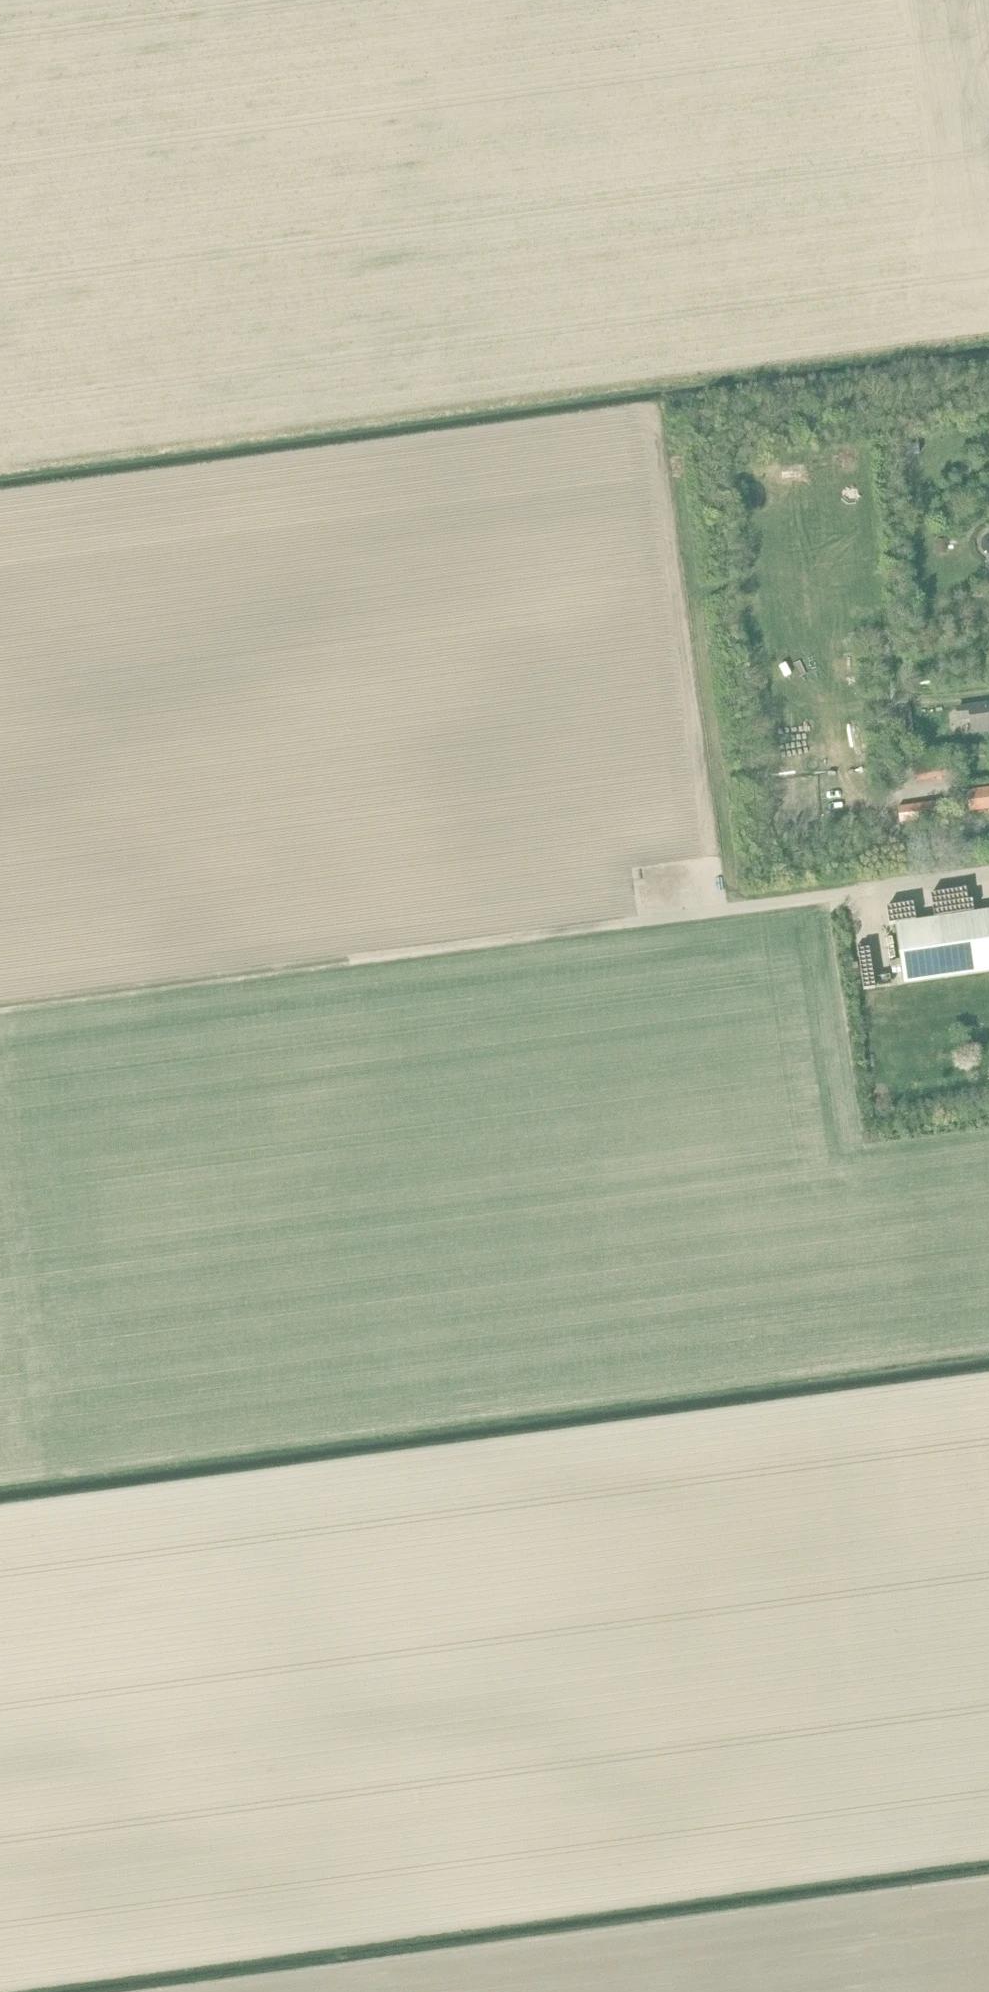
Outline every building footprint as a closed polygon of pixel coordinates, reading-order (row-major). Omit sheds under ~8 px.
[(919,445),(909,446),(909,454),(919,454),(919,445)] [(955,707),(956,721),(968,720),(969,731),(972,731),(974,734),(988,732),(988,702),(955,707)] [(966,791),(969,812),(988,810),(988,788),(966,791)] [(937,802),(898,807),(900,823),(939,818),(937,802)] [(895,925),(903,984),(988,973),(988,910),(895,925)]
